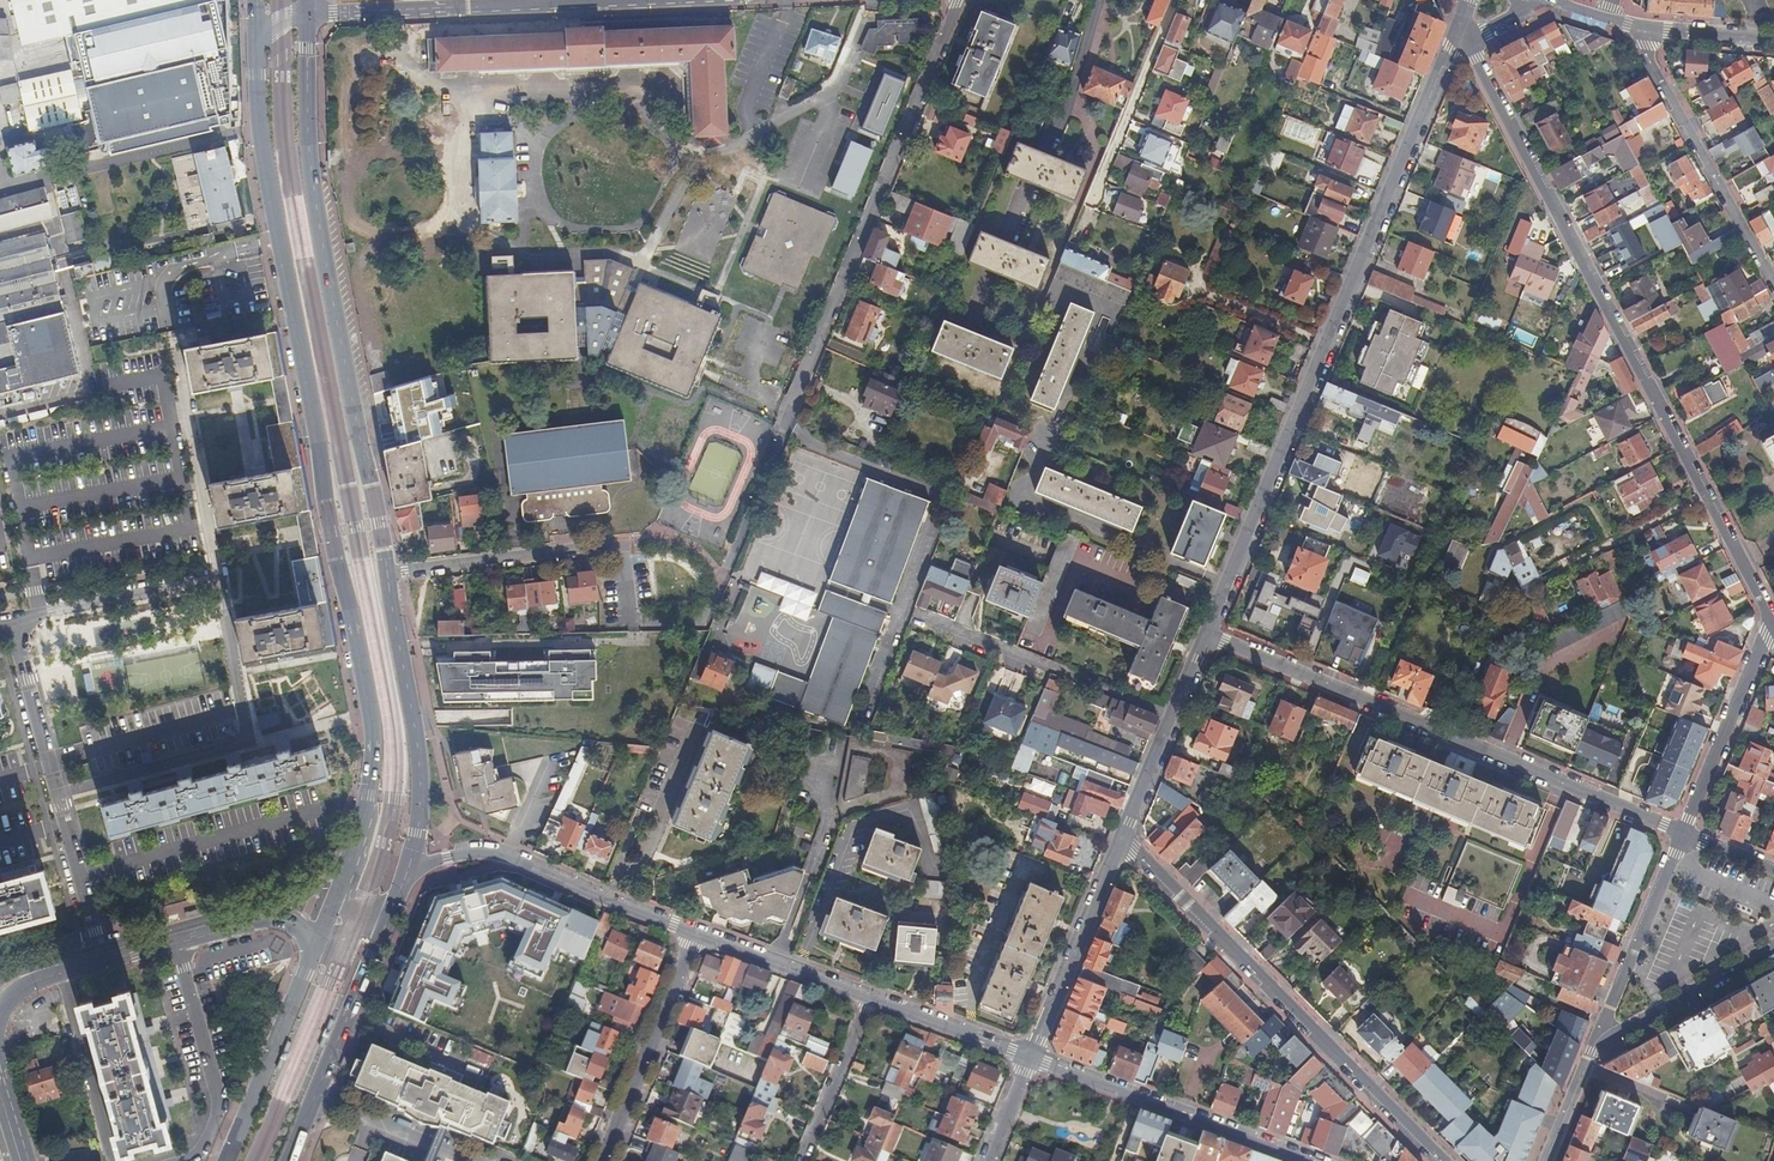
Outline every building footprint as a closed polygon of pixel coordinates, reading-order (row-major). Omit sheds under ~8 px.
[(181,10),(217,1),(221,0),(13,0),(24,49),(63,39),(66,38),(181,10)] [(1169,0),(1155,0),(1147,22),(1159,27),(1169,0)] [(1193,8),(1204,12),(1208,0),(1196,0),(1193,8)] [(1248,12),(1238,36),(1270,50),(1283,19),(1261,11),(1266,0),(1253,0),(1248,12)] [(1312,10),(1324,15),(1330,0),(1316,0),(1312,10)] [(1324,15),(1317,31),(1324,34),(1332,37),(1340,20),(1337,19),(1345,0),(1330,0),(1324,15)] [(1433,0),(1417,0),(1418,2),(1415,11),(1420,13),(1398,65),(1413,71),(1424,76),(1446,24),(1433,0)] [(1700,0),(1648,0),(1647,11),(1678,14),(1698,15),(1700,0)] [(1698,15),(1728,18),(1718,0),(1700,0),(1698,15)] [(217,1),(181,10),(66,38),(72,64),(81,62),(87,89),(229,54),(217,1)] [(1238,36),(1248,12),(1235,6),(1233,11),(1228,9),(1229,7),(1220,3),(1207,32),(1234,44),(1238,36)] [(986,98),(1015,26),(981,12),(952,84),(962,88),(961,91),(964,92),(965,89),(986,98)] [(1189,20),(1176,14),(1166,40),(1179,45),(1189,20)] [(1387,18),(1378,45),(1374,55),(1384,59),(1395,28),(1391,26),(1393,19),(1387,18)] [(13,51),(9,23),(6,21),(0,20),(0,51),(13,51)] [(878,29),(873,30),(873,34),(868,47),(875,50),(876,47),(878,47),(894,46),(893,35),(899,35),(899,45),(920,45),(918,20),(878,22),(878,29)] [(1307,55),(1310,47),(1307,45),(1312,31),(1288,21),(1278,44),(1301,55),(1298,62),(1303,64),(1307,55)] [(1556,50),(1566,44),(1554,23),(1542,29),(1553,49),(1554,48),(1556,50)] [(1591,34),(1564,25),(1574,44),(1591,34)] [(436,40),(437,71),(479,69),(692,59),(696,125),(696,137),(701,136),(702,145),(723,144),(723,135),(727,135),(723,59),(735,58),(733,27),(603,33),(603,31),(604,31),(604,27),(599,27),(599,28),(571,30),(571,29),(567,29),(567,33),(568,33),(568,35),(436,40)] [(833,61),(840,38),(811,29),(804,51),(833,61)] [(1073,67),(1082,36),(1073,32),(1071,35),(1065,33),(1065,32),(1057,29),(1046,56),(1073,67)] [(1536,32),(1522,39),(1537,67),(1542,65),(1536,53),(1541,50),(1544,54),(1553,49),(1542,29),(1536,32)] [(873,34),(873,30),(870,30),(862,49),(874,55),(878,47),(876,47),(875,50),(868,47),(873,34)] [(1332,37),(1324,34),(1315,58),(1307,55),(1303,64),(1298,76),(1319,85),(1337,39),(1332,37)] [(1574,44),(1579,52),(1582,50),(1584,54),(1590,51),(1609,40),(1591,34),(1574,44)] [(1493,64),(1504,85),(1518,77),(1516,73),(1513,68),(1530,59),(1532,64),(1524,68),(1527,73),(1537,67),(1522,39),(1507,47),(1496,53),(1493,64)] [(437,71),(436,40),(429,41),(430,72),(437,71)] [(1361,41),(1358,48),(1360,49),(1368,52),(1371,45),(1361,41)] [(1556,50),(1561,60),(1572,54),(1566,44),(1556,50)] [(1159,58),(1154,70),(1181,82),(1188,63),(1176,58),(1179,51),(1164,45),(1159,58)] [(1548,62),(1544,54),(1541,50),(1536,53),(1542,65),(1543,64),(1548,62)] [(1709,52),(1686,50),(1685,76),(1697,76),(1697,75),(1704,76),(1704,70),(1706,70),(1706,63),(1715,63),(1709,52)] [(92,111),(99,144),(107,142),(110,156),(211,131),(210,127),(229,123),(229,54),(87,89),(92,111)] [(692,59),(479,69),(479,77),(566,73),(567,74),(607,73),(608,71),(678,68),(685,74),(688,125),(696,125),(692,59)] [(1756,83),(1765,78),(1758,65),(1750,70),(1744,59),(1724,70),(1732,85),(1728,86),(1733,95),(1739,92),(1736,86),(1753,76),(1756,83)] [(1303,64),(1298,62),(1292,60),(1284,81),(1294,86),(1294,84),(1297,79),(1298,76),(1303,64)] [(1398,65),(1386,60),(1374,88),(1389,95),(1392,87),(1404,92),(1413,71),(1398,65)] [(1225,67),(1219,64),(1207,92),(1210,93),(1213,95),(1225,67)] [(1537,67),(1542,76),(1547,73),(1543,64),(1542,65),(1537,67)] [(1124,109),(1135,84),(1094,67),(1084,93),(1124,109)] [(1504,85),(1513,103),(1524,97),(1521,90),(1534,82),(1535,83),(1543,78),(1542,76),(1537,67),(1527,73),(1518,77),(1504,85)] [(1516,73),(1518,77),(1527,73),(1524,68),(1516,73)] [(879,70),(855,131),(877,140),(900,79),(879,70)] [(49,121),(52,128),(73,123),(82,120),(71,72),(19,85),(28,126),(49,121)] [(1697,85),(1703,96),(1723,85),(1721,82),(1719,84),(1714,75),(1697,85)] [(1640,114),(1661,102),(1647,76),(1625,89),(1640,114)] [(797,81),(787,78),(784,85),(780,97),(789,101),(797,81)] [(1678,85),(1682,91),(1697,83),(1694,78),(1690,78),(1678,85)] [(1772,115),(1773,113),(1773,93),(1765,78),(1756,83),(1754,84),(1772,115)] [(1297,79),(1294,84),(1306,89),(1308,84),(1297,79)] [(1723,85),(1703,96),(1709,107),(1726,97),(1722,89),(1724,88),(1723,85)] [(1401,100),(1404,92),(1392,87),(1389,95),(1401,100)] [(1166,91),(1152,125),(1181,136),(1185,125),(1188,126),(1195,104),(1189,101),(1190,100),(1166,91)] [(1730,97),(1706,110),(1718,131),(1742,118),(1730,97)] [(1521,118),(1527,129),(1538,123),(1554,115),(1561,111),(1555,100),(1521,118)] [(1619,127),(1623,134),(1625,138),(1646,127),(1668,114),(1661,102),(1640,114),(1627,122),(1619,127)] [(1018,142),(1033,149),(1048,112),(1033,105),(1018,142)] [(1378,113),(1358,105),(1356,109),(1345,105),(1336,129),(1345,132),(1345,134),(1369,144),(1379,118),(1376,117),(1378,113)] [(80,154),(100,149),(99,144),(92,111),(87,113),(89,121),(74,125),(79,149),(80,154)] [(1488,123),(1472,116),(1471,119),(1459,114),(1453,130),(1454,131),(1450,142),(1460,145),(1460,146),(1476,153),(1488,123)] [(1554,115),(1538,123),(1553,152),(1570,143),(1554,115)] [(1401,133),(1405,124),(1387,117),(1383,125),(1401,133)] [(1616,121),(1619,127),(1627,122),(1623,117),(1616,121)] [(46,129),(52,128),(49,121),(28,126),(30,133),(46,129)] [(53,131),(74,125),(73,123),(52,128),(53,131)] [(79,149),(74,125),(53,131),(52,128),(46,129),(52,156),(79,149)] [(946,126),(936,151),(959,161),(969,136),(946,126)] [(1714,147),(1709,150),(1715,161),(1727,153),(1728,155),(1739,149),(1744,146),(1749,156),(1755,166),(1759,164),(1770,157),(1764,146),(1765,146),(1761,139),(1760,140),(1752,126),(1714,147)] [(1013,133),(1002,129),(994,150),(1005,154),(1013,133)] [(1215,149),(1227,153),(1234,136),(1223,131),(1215,149)] [(513,159),(513,132),(479,134),(482,190),(483,222),(517,221),(516,190),(515,159),(513,159)] [(1173,142),(1149,132),(1139,157),(1162,167),(1173,142)] [(1584,155),(1550,173),(1560,191),(1590,174),(1587,167),(1609,155),(1615,157),(1624,174),(1631,170),(1639,165),(1631,150),(1627,141),(1625,138),(1623,134),(1604,144),(1584,155)] [(1627,141),(1631,150),(1643,144),(1638,135),(1627,141)] [(1365,147),(1339,136),(1327,164),(1353,174),(1365,147)] [(1685,146),(1681,137),(1675,141),(1680,149),(1685,146)] [(1580,147),(1584,155),(1604,144),(1601,138),(1596,141),(1594,139),(1580,147)] [(1272,139),(1268,147),(1278,151),(1282,144),(1272,139)] [(35,141),(9,148),(16,178),(43,171),(43,170),(46,168),(49,166),(50,162),(50,160),(51,159),(48,147),(46,147),(45,145),(43,143),(41,142),(39,142),(36,142),(35,141)] [(854,198),(874,150),(851,142),(832,188),(854,198)] [(1033,149),(1018,142),(1005,174),(1019,179),(1074,201),(1087,171),(1033,149)] [(1192,146),(1186,143),(1181,155),(1187,158),(1188,157),(1192,146)] [(1744,146),(1739,149),(1745,158),(1749,156),(1744,146)] [(197,154),(213,224),(213,226),(243,219),(233,172),(228,147),(197,154)] [(1268,147),(1259,169),(1278,177),(1287,155),(1278,151),(1268,147)] [(1473,173),(1476,163),(1443,150),(1436,167),(1441,169),(1443,170),(1441,175),(1439,174),(1434,186),(1458,196),(1462,188),(1470,191),(1477,175),(1473,173)] [(1701,173),(1690,153),(1668,165),(1678,185),(1684,182),(1697,206),(1714,196),(1701,173)] [(213,224),(197,154),(175,159),(191,230),(213,224)] [(1164,173),(1119,154),(1115,164),(1132,171),(1127,184),(1146,192),(1148,187),(1158,191),(1164,173)] [(1770,157),(1759,164),(1765,174),(1770,171),(1770,173),(1773,171),(1773,155),(1770,157)] [(1512,162),(1505,165),(1510,176),(1517,172),(1512,162)] [(1639,165),(1631,170),(1642,189),(1643,189),(1650,185),(1642,171),(1639,165)] [(1733,177),(1738,189),(1760,179),(1755,167),(1733,177)] [(1019,179),(1005,174),(981,231),(996,238),(1019,179)] [(1314,192),(1315,192),(1347,205),(1353,190),(1320,177),(1314,192)] [(1178,180),(1175,187),(1183,190),(1185,184),(1184,183),(1178,180)] [(1604,184),(1584,195),(1594,215),(1615,204),(1604,184)] [(1650,185),(1643,189),(1653,208),(1660,205),(1650,185)] [(1754,195),(1759,203),(1773,194),(1773,192),(1770,185),(1754,195)] [(840,218),(838,209),(832,206),(828,208),(789,192),(787,189),(781,186),(775,189),(771,190),(768,197),(770,200),(761,222),(764,223),(762,227),(761,231),(758,230),(749,253),(745,254),(742,261),(746,269),(753,272),(756,271),(784,282),(786,278),(801,285),(815,251),(821,254),(833,225),(837,224),(840,218)] [(46,187),(0,200),(0,232),(54,217),(53,214),(46,187)] [(75,187),(60,191),(66,216),(63,216),(71,244),(89,240),(75,187)] [(947,249),(963,255),(975,226),(892,192),(886,205),(911,216),(904,232),(941,247),(947,230),(954,233),(947,249)] [(1197,192),(1195,196),(1206,200),(1207,197),(1197,192)] [(1308,203),(1304,214),(1311,217),(1337,227),(1347,205),(1315,192),(1310,203),(1308,203)] [(1160,201),(1159,204),(1167,208),(1172,197),(1163,193),(1159,200),(1160,201)] [(1143,202),(1123,194),(1115,213),(1139,222),(1143,211),(1140,210),(1143,202)] [(1615,204),(1594,215),(1600,226),(1621,215),(1616,207),(1619,205),(1619,206),(1628,202),(1626,197),(1615,204)] [(1443,242),(1456,211),(1435,203),(1430,213),(1427,212),(1427,211),(1426,212),(1427,213),(1424,221),(1423,220),(1423,221),(1419,232),(1443,242)] [(1669,222),(1660,205),(1653,208),(1644,213),(1665,253),(1681,244),(1669,222)] [(1749,222),(1755,232),(1762,245),(1773,238),(1773,220),(1769,211),(1761,216),(1760,215),(1749,222)] [(1679,216),(1669,222),(1681,244),(1687,256),(1707,244),(1696,224),(1687,230),(1679,216)] [(1337,227),(1311,217),(1305,230),(1308,231),(1301,249),(1325,258),(1337,227)] [(1633,223),(1631,220),(1609,231),(1627,265),(1639,258),(1641,256),(1637,248),(1640,246),(1629,225),(1633,223)] [(1596,227),(1583,234),(1588,243),(1601,236),(1596,227)] [(1707,244),(1687,256),(1692,264),(1737,238),(1732,230),(1707,244)] [(876,231),(865,258),(879,264),(894,269),(900,255),(884,248),(889,236),(876,231)] [(996,238),(981,231),(968,262),(983,268),(1038,290),(1050,260),(996,238)] [(0,246),(0,394),(81,376),(65,305),(69,304),(67,296),(62,297),(47,234),(0,246)] [(197,250),(216,246),(213,234),(200,238),(201,245),(196,246),(197,250)] [(1221,246),(1226,248),(1230,237),(1221,234),(1215,249),(1219,251),(1221,246)] [(925,251),(929,243),(912,236),(909,244),(925,251)] [(1539,261),(1540,258),(1544,248),(1525,240),(1510,279),(1525,285),(1524,290),(1547,300),(1559,270),(1547,265),(1539,261)] [(1070,242),(1061,262),(1125,289),(1128,281),(1109,273),(1111,268),(1076,252),(1079,245),(1070,242)] [(1423,280),(1435,252),(1410,242),(1398,270),(1423,280)] [(1205,272),(1214,276),(1226,248),(1221,246),(1219,251),(1215,249),(1205,272)] [(77,280),(118,270),(114,256),(102,259),(94,265),(90,266),(73,270),(75,280),(77,280)] [(865,258),(861,267),(875,273),(879,264),(865,258)] [(573,277),(576,330),(586,330),(587,347),(587,355),(594,354),(598,356),(602,348),(612,352),(638,288),(633,287),(628,284),(635,269),(610,259),(583,261),(583,277),(573,277)] [(983,268),(968,262),(944,320),(959,327),(983,268)] [(1189,272),(1166,262),(1159,277),(1151,274),(1147,284),(1159,288),(1157,294),(1158,296),(1170,301),(1173,300),(1175,295),(1179,297),(1189,272)] [(879,264),(875,273),(871,283),(885,288),(884,290),(898,296),(903,283),(902,283),(905,274),(894,269),(879,264)] [(1615,266),(1603,272),(1609,283),(1623,275),(1619,267),(1615,266)] [(1320,277),(1338,284),(1342,275),(1324,268),(1320,277)] [(576,330),(573,277),(573,273),(573,272),(571,270),(520,272),(519,274),(513,274),(487,275),(492,360),(577,357),(577,347),(576,330)] [(1717,282),(1732,309),(1766,290),(1761,280),(1752,285),(1753,287),(1748,290),(1736,270),(1717,282)] [(1313,279),(1295,271),(1289,286),(1284,284),(1280,295),(1303,305),(1313,279)] [(1392,279),(1373,272),(1368,284),(1387,292),(1392,279)] [(1640,303),(1624,311),(1630,323),(1662,306),(1646,277),(1631,285),(1640,303)] [(1128,281),(1125,289),(1132,292),(1136,282),(1129,278),(1128,281)] [(1084,288),(1093,293),(1098,284),(1089,279),(1084,288)] [(1405,285),(1392,279),(1387,292),(1400,297),(1405,285)] [(638,288),(612,352),(607,363),(608,366),(624,372),(634,377),(637,375),(637,374),(686,395),(690,383),(692,384),(704,354),(709,342),(712,340),(715,334),(721,319),(720,317),(720,316),(721,313),(712,309),(711,312),(695,306),(694,303),(643,282),(640,283),(638,288)] [(1705,289),(1711,300),(1720,316),(1732,309),(1717,282),(1705,289)] [(1702,284),(1693,289),(1702,305),(1711,300),(1705,289),(1702,284)] [(1416,289),(1405,285),(1400,297),(1411,302),(1413,296),(1416,289)] [(1720,316),(1724,324),(1740,353),(1773,334),(1773,324),(1751,337),(1752,340),(1746,343),(1735,324),(1739,321),(1740,323),(1760,311),(1757,305),(1771,297),(1766,290),(1732,309),(1720,316)] [(1662,306),(1630,323),(1636,335),(1670,317),(1669,315),(1677,311),(1673,303),(1686,296),(1685,294),(1662,306)] [(1446,309),(1413,296),(1411,302),(1444,315),(1446,309)] [(873,328),(880,310),(860,303),(847,336),(872,346),(878,331),(878,330),(873,328)] [(1094,313),(1071,303),(1031,400),(1054,409),(1094,313)] [(1604,323),(1596,308),(1590,321),(1587,319),(1574,345),(1578,347),(1569,366),(1581,371),(1590,352),(1604,323)] [(1422,323),(1389,310),(1383,324),(1379,322),(1377,326),(1372,323),(1367,336),(1372,338),(1361,365),(1366,367),(1359,382),(1391,395),(1397,381),(1404,383),(1422,341),(1415,338),(1422,323)] [(959,327),(944,320),(931,351),(1001,380),(1013,349),(959,327)] [(1724,324),(1704,334),(1725,374),(1745,363),(1740,353),(1724,324)] [(1279,336),(1258,328),(1257,331),(1253,330),(1243,355),(1267,365),(1279,336)] [(577,347),(587,347),(586,330),(576,330),(577,347)] [(278,332),(265,335),(273,378),(286,376),(278,332)] [(1745,363),(1746,365),(1769,352),(1773,361),(1773,334),(1740,353),(1745,363)] [(265,335),(251,337),(191,349),(198,392),(273,378),(265,335)] [(831,339),(827,349),(855,361),(859,352),(831,339)] [(1292,353),(1307,359),(1311,350),(1296,343),(1292,353)] [(198,392),(191,349),(187,350),(195,392),(198,392)] [(1590,352),(1581,371),(1574,385),(1583,389),(1599,357),(1590,352)] [(710,357),(704,354),(692,384),(697,386),(710,357)] [(1638,387),(1622,357),(1610,363),(1626,394),(1638,387)] [(1234,377),(1240,362),(1231,359),(1225,374),(1234,377)] [(1264,372),(1240,362),(1234,377),(1230,387),(1254,397),(1264,372)] [(1754,380),(1759,390),(1773,382),(1773,369),(1754,380)] [(899,379),(881,371),(878,380),(874,379),(873,382),(872,382),(866,394),(870,396),(866,405),(889,415),(890,414),(898,418),(902,408),(894,404),(899,393),(894,391),(899,379)] [(374,395),(394,389),(389,372),(371,378),(374,395)] [(294,421),(286,376),(273,378),(282,423),(294,421)] [(1333,376),(1330,384),(1347,391),(1350,383),(1333,376)] [(1718,378),(1691,392),(1680,398),(1690,418),(1709,408),(1728,398),(1718,378)] [(1684,379),(1665,389),(1672,402),(1680,398),(1691,392),(1684,379)] [(425,403),(418,381),(402,386),(406,398),(404,398),(414,429),(431,424),(428,414),(432,413),(428,402),(425,403)] [(1330,384),(1327,383),(1322,396),(1351,407),(1349,411),(1350,413),(1360,417),(1364,416),(1365,412),(1368,413),(1382,419),(1386,420),(1393,419),(1398,416),(1399,413),(1347,391),(1330,384)] [(1583,389),(1574,385),(1569,394),(1579,398),(1583,389)] [(1579,398),(1569,394),(1550,434),(1585,415),(1574,408),(1579,398)] [(1250,405),(1227,395),(1216,420),(1240,430),(1250,405)] [(1269,396),(1265,406),(1284,414),(1288,404),(1269,396)] [(1618,403),(1595,415),(1600,424),(1597,426),(1599,429),(1602,427),(1608,439),(1630,427),(1618,403)] [(1284,414),(1265,406),(1260,417),(1280,425),(1284,414)] [(987,428),(991,417),(978,411),(973,422),(987,428)] [(1382,419),(1368,413),(1366,417),(1395,429),(1401,413),(1399,413),(1398,416),(1393,419),(1386,420),(1382,419)] [(1516,418),(1505,416),(1495,438),(1515,447),(1520,449),(1529,453),(1540,430),(1532,425),(1524,421),(1516,418)] [(1031,433),(996,419),(991,417),(987,428),(979,445),(990,450),(998,433),(1007,437),(1008,436),(1018,440),(1015,446),(1024,450),(1031,433)] [(570,516),(607,512),(610,510),(611,507),(609,492),(607,490),(605,489),(601,490),(601,484),(631,480),(624,419),(503,433),(506,453),(511,495),(529,493),(530,498),(526,499),(524,502),(525,518),(528,521),(551,519),(553,517),(554,512),(559,512),(565,511),(567,515),(570,516)] [(290,469),(298,512),(311,510),(294,421),(282,423),(267,426),(276,471),(290,469)] [(1238,434),(1215,424),(1211,433),(1197,427),(1195,432),(1198,438),(1196,442),(1206,446),(1202,454),(1227,463),(1238,434)] [(1715,435),(1696,447),(1700,456),(1745,428),(1742,425),(1736,428),(1735,425),(1716,437),(1715,435)] [(382,439),(385,451),(411,444),(408,433),(405,433),(404,432),(395,435),(395,436),(382,439)] [(421,441),(429,482),(432,483),(460,476),(451,433),(421,441)] [(1620,445),(1631,465),(1649,455),(1645,445),(1643,446),(1638,435),(1620,445)] [(1246,449),(1266,458),(1270,447),(1250,439),(1246,449)] [(429,482),(421,441),(411,444),(385,451),(395,508),(400,507),(420,502),(432,499),(429,482)] [(1603,444),(1590,453),(1594,460),(1607,451),(1603,444)] [(1520,449),(1515,447),(1497,485),(1503,488),(1516,460),(1520,449)] [(1212,463),(1203,459),(1190,488),(1200,493),(1212,463)] [(1330,474),(1296,459),(1290,473),(1318,485),(1325,488),(1330,474)] [(1516,460),(1503,488),(1502,490),(1508,492),(1506,496),(1507,496),(1504,504),(1503,504),(1484,544),(1499,540),(1511,516),(1516,505),(1524,489),(1529,477),(1534,468),(1516,460)] [(1666,497),(1649,462),(1631,471),(1633,475),(1649,504),(1653,502),(1654,503),(1666,497)] [(1228,478),(1231,470),(1212,463),(1200,493),(1199,494),(1219,502),(1229,479),(1228,478)] [(1132,531),(1143,507),(1046,467),(1035,491),(1132,531)] [(290,469),(276,471),(216,483),(224,527),(298,512),(290,469)] [(1628,473),(1614,480),(1628,507),(1641,500),(1645,508),(1650,506),(1649,504),(1633,475),(1630,477),(1628,473)] [(1533,483),(1529,477),(1524,489),(1528,498),(1540,520),(1549,515),(1541,500),(1533,483)] [(891,604),(929,502),(869,479),(830,581),(891,604)] [(1165,482),(1163,488),(1171,491),(1173,485),(1165,482)] [(224,527),(216,483),(212,484),(221,527),(224,527)] [(1001,506),(1007,492),(990,485),(984,500),(991,503),(1001,506)] [(1325,488),(1318,485),(1303,521),(1326,530),(1328,527),(1339,532),(1347,519),(1337,512),(1343,495),(1325,488)] [(1524,489),(1516,505),(1522,508),(1528,498),(1524,489)] [(991,503),(984,500),(960,490),(957,498),(988,510),(991,503)] [(461,517),(483,514),(481,495),(459,498),(461,517)] [(1547,497),(1541,500),(1549,515),(1554,512),(1547,497)] [(1204,566),(1226,514),(1223,513),(1193,500),(1171,552),(1204,566)] [(404,533),(423,528),(420,502),(400,507),(401,512),(398,513),(400,524),(402,524),(404,533)] [(1226,514),(1240,520),(1243,512),(1226,505),(1223,513),(1226,514)] [(316,536),(311,510),(298,512),(303,539),(307,558),(320,555),(316,536)] [(1400,550),(1414,556),(1421,537),(1407,532),(1408,531),(1391,524),(1378,555),(1395,561),(1400,550)] [(1665,536),(1659,524),(1654,527),(1663,545),(1651,551),(1661,570),(1662,571),(1675,565),(1676,567),(1680,566),(1665,536)] [(455,548),(452,526),(430,529),(433,551),(455,548)] [(1029,616),(1024,629),(1040,635),(1079,538),(1063,531),(1042,583),(1029,616)] [(1682,570),(1691,565),(1688,558),(1696,554),(1686,533),(1673,540),(1670,533),(1665,536),(1680,566),(1682,570)] [(1288,579),(1314,590),(1326,561),(1325,560),(1330,546),(1308,537),(1302,550),(1300,550),(1288,579)] [(1523,561),(1529,558),(1520,540),(1514,543),(1523,561)] [(1460,573),(1470,547),(1455,541),(1445,566),(1460,573)] [(1537,578),(1538,577),(1529,558),(1523,561),(1514,543),(1497,551),(1489,571),(1497,574),(1491,587),(1486,585),(1480,600),(1494,606),(1511,565),(1523,590),(1539,581),(1537,578)] [(1613,549),(1602,555),(1610,571),(1621,565),(1613,549)] [(293,561),(302,607),(314,604),(328,602),(320,555),(307,558),(293,561)] [(571,603),(599,600),(594,560),(582,562),(584,578),(568,580),(571,603)] [(929,594),(961,607),(976,569),(956,562),(950,578),(937,574),(938,573),(929,570),(916,606),(926,610),(931,599),(928,598),(929,594)] [(1692,600),(1715,589),(1702,564),(1679,575),(1692,600)] [(1662,571),(1661,570),(1652,575),(1656,583),(1682,570),(1680,566),(1676,567),(1675,565),(1662,571)] [(986,599),(1029,616),(1042,583),(1000,567),(986,599)] [(1350,580),(1365,587),(1371,574),(1356,567),(1350,580)] [(809,620),(820,591),(763,570),(757,584),(786,595),(780,609),(809,620)] [(1283,576),(1267,570),(1261,584),(1256,595),(1252,594),(1246,608),(1252,610),(1247,622),(1273,632),(1279,616),(1271,613),(1275,605),(1292,611),(1293,608),(1305,612),(1299,626),(1313,631),(1326,598),(1313,592),(1309,603),(1292,596),(1288,605),(1285,604),(1288,598),(1278,594),(1284,580),(1283,576)] [(1550,571),(1541,575),(1538,577),(1537,578),(1539,581),(1552,575),(1550,571)] [(1625,599),(1610,571),(1597,578),(1595,573),(1578,582),(1590,605),(1606,597),(1611,606),(1621,601),(1625,599)] [(1739,581),(1736,574),(1723,580),(1727,587),(1739,581)] [(1194,590),(1195,586),(1197,582),(1180,575),(1178,579),(1177,583),(1194,590)] [(1554,580),(1552,575),(1539,581),(1542,586),(1547,584),(1554,580)] [(517,635),(531,635),(527,608),(524,581),(524,579),(516,580),(517,587),(508,589),(510,610),(517,609),(524,609),(524,615),(520,616),(521,624),(517,632),(517,635)] [(517,587),(516,580),(507,582),(508,589),(517,587)] [(524,581),(527,608),(556,605),(553,581),(537,583),(536,580),(524,581)] [(1542,586),(1539,581),(1523,590),(1525,595),(1542,586)] [(1739,581),(1727,587),(1731,595),(1744,589),(1739,581)] [(1256,595),(1261,584),(1257,583),(1252,594),(1256,595)] [(1551,592),(1547,584),(1542,586),(1525,595),(1543,633),(1553,627),(1539,599),(1551,592)] [(467,609),(465,588),(453,590),(456,611),(467,609)] [(1103,600),(1075,589),(1065,614),(1140,645),(1129,672),(1154,683),(1186,606),(1169,599),(1170,597),(1167,596),(1166,598),(1161,596),(1151,620),(1111,604),(1114,597),(1106,593),(1103,600)] [(887,614),(826,591),(818,611),(833,617),(808,683),(756,665),(747,689),(845,726),(887,614)] [(1709,633),(1708,632),(1731,621),(1719,596),(1696,608),(1707,630),(1705,631),(1706,635),(1709,633)] [(1364,650),(1377,619),(1336,601),(1324,633),(1331,636),(1340,640),(1338,645),(1334,655),(1348,661),(1355,646),(1364,650)] [(1546,639),(1537,661),(1550,654),(1551,653),(1558,650),(1558,649),(1565,646),(1565,645),(1573,643),(1573,641),(1581,639),(1581,638),(1588,635),(1588,634),(1595,631),(1595,630),(1603,628),(1603,626),(1610,624),(1610,623),(1618,620),(1618,619),(1628,616),(1621,601),(1611,606),(1546,639)] [(314,604),(322,648),(336,645),(328,602),(314,604)] [(322,648),(314,604),(302,607),(237,618),(238,620),(241,619),(249,660),(245,661),(246,662),(322,648)] [(469,622),(471,636),(486,636),(483,617),(468,619),(469,622)] [(241,619),(238,620),(245,661),(249,660),(241,619)] [(567,634),(576,634),(574,620),(565,621),(567,634)] [(469,622),(439,623),(439,637),(471,636),(469,622)] [(1338,645),(1340,640),(1331,636),(1328,641),(1338,645)] [(1709,637),(1702,648),(1738,662),(1743,650),(1709,637)] [(1702,648),(1677,638),(1670,655),(1682,660),(1684,655),(1700,663),(1696,675),(1714,682),(1715,682),(1720,671),(1732,676),(1738,662),(1702,648)] [(1355,646),(1348,661),(1357,665),(1364,650),(1355,646)] [(733,664),(701,650),(690,677),(722,690),(733,664)] [(454,658),(435,658),(443,698),(553,696),(553,700),(572,699),(572,695),(591,695),(591,681),(595,681),(595,661),(590,661),(590,651),(548,651),(549,661),(490,663),(490,652),(454,653),(454,658)] [(938,675),(942,664),(913,652),(908,662),(910,666),(906,675),(903,674),(903,675),(932,688),(938,675)] [(1419,670),(1420,668),(1401,660),(1392,682),(1402,686),(1398,697),(1407,701),(1419,670)] [(1499,668),(1487,663),(1483,674),(1487,676),(1484,682),(1483,682),(1474,704),(1482,708),(1482,711),(1494,716),(1513,671),(1500,665),(1499,668)] [(946,679),(938,675),(932,688),(929,696),(948,705),(951,696),(953,693),(962,691),(965,692),(970,694),(978,675),(959,667),(955,675),(946,679)] [(1433,676),(1419,670),(1407,701),(1421,707),(1433,676)] [(91,673),(84,675),(89,693),(96,691),(91,673)] [(1226,690),(1219,707),(1240,717),(1247,699),(1248,700),(1253,686),(1226,675),(1221,688),(1226,690)] [(1714,682),(1696,675),(1693,684),(1703,688),(1710,691),(1714,682)] [(1693,684),(1678,678),(1673,690),(1682,693),(1677,704),(1668,700),(1664,711),(1678,716),(1689,721),(1703,688),(1693,684)] [(1063,687),(1048,680),(1045,689),(1057,693),(1048,717),(1092,734),(1094,730),(1052,713),(1063,687)] [(1765,686),(1767,709),(1773,709),(1773,686),(1765,686)] [(1057,693),(1045,689),(1031,721),(1115,754),(1118,744),(1092,734),(1048,717),(1057,693)] [(962,697),(965,692),(962,691),(953,693),(951,696),(957,699),(962,697)] [(1150,738),(1159,717),(1122,703),(1121,703),(1100,694),(1095,706),(1103,710),(1103,708),(1115,712),(1111,723),(1150,738)] [(1341,706),(1318,696),(1311,712),(1354,730),(1360,713),(1341,706)] [(1016,737),(1027,710),(1015,705),(1014,708),(1006,705),(1007,702),(996,697),(985,724),(1016,737)] [(1240,717),(1248,720),(1256,703),(1248,700),(1247,699),(1240,717)] [(1530,733),(1573,751),(1588,718),(1544,700),(1530,733)] [(1304,711),(1282,702),(1270,731),(1292,740),(1304,711)] [(1766,713),(1751,707),(1745,722),(1759,729),(1766,713)] [(1498,722),(1491,737),(1503,742),(1516,712),(1509,709),(1498,722)] [(283,724),(278,710),(265,714),(257,716),(261,731),(283,724)] [(1689,721),(1678,716),(1660,758),(1690,770),(1706,728),(1689,721)] [(1237,731),(1207,718),(1195,747),(1225,760),(1237,731)] [(1608,726),(1588,718),(1573,751),(1589,758),(1587,763),(1591,765),(1608,726)] [(1135,774),(1140,763),(1115,754),(1031,721),(1022,744),(1054,757),(1059,745),(1135,774)] [(1626,734),(1608,726),(1591,765),(1594,766),(1596,761),(1612,768),(1626,734)] [(711,841),(751,745),(748,743),(746,745),(712,732),(674,826),(711,841)] [(887,744),(889,735),(871,732),(868,740),(887,744)] [(951,756),(955,747),(911,739),(889,735),(887,744),(889,744),(951,756)] [(913,799),(908,782),(913,754),(888,749),(889,744),(887,744),(868,740),(849,737),(836,804),(843,820),(913,799)] [(1543,809),(1370,737),(1356,771),(1372,778),(1371,779),(1395,789),(1395,788),(1419,798),(1417,803),(1428,808),(1430,804),(1451,813),(1450,817),(1461,822),(1463,817),(1487,827),(1487,828),(1510,838),(1510,837),(1528,844),(1543,809)] [(253,760),(240,763),(237,756),(225,759),(228,772),(192,782),(188,769),(176,773),(179,785),(143,795),(139,783),(127,786),(130,799),(102,806),(110,836),(336,774),(327,744),(290,755),(286,742),(275,746),(276,753),(259,758),(253,760)] [(1742,760),(1739,768),(1754,774),(1764,778),(1771,763),(1766,761),(1770,750),(1750,742),(1746,750),(1742,760)] [(657,755),(660,749),(622,745),(619,751),(657,755)] [(455,755),(462,790),(465,802),(466,805),(485,814),(485,815),(487,814),(511,809),(518,807),(512,778),(496,782),(492,762),(493,751),(478,749),(455,755)] [(1771,763),(1773,756),(1773,752),(1770,750),(1766,761),(1771,763)] [(1198,765),(1173,754),(1164,775),(1190,785),(1198,765)] [(1690,770),(1660,758),(1643,800),(1661,807),(1677,801),(1690,770)] [(1234,780),(1243,771),(1223,763),(1218,773),(1234,780)] [(1739,768),(1728,763),(1724,774),(1750,784),(1754,774),(1739,768)] [(1074,765),(1071,776),(1081,779),(1084,768),(1074,765)] [(1764,778),(1754,774),(1750,784),(1745,798),(1730,836),(1739,840),(1742,841),(1750,820),(1755,806),(1753,805),(1757,797),(1759,791),(1768,795),(1773,797),(1773,782),(1764,778)] [(1049,796),(1053,784),(1031,777),(1026,788),(1049,796)] [(1120,809),(1126,796),(1085,781),(1079,794),(1110,805),(1120,809)] [(1186,797),(1162,782),(1157,793),(1178,807),(1186,797)] [(1276,798),(1266,788),(1261,792),(1265,796),(1274,805),(1278,801),(1276,798)] [(1079,794),(1071,790),(1065,807),(1073,810),(1072,813),(1092,821),(1094,814),(1105,818),(1110,805),(1079,794)] [(1766,801),(1768,795),(1759,791),(1757,797),(1766,801)] [(937,798),(936,792),(919,798),(935,851),(943,849),(938,834),(946,831),(945,826),(939,805),(937,798)] [(1208,807),(1215,799),(1202,792),(1197,800),(1208,807)] [(1730,836),(1745,798),(1731,792),(1726,806),(1727,809),(1718,831),(1730,836)] [(1024,794),(1018,809),(1044,819),(1047,819),(1052,805),(1024,794)] [(945,796),(937,798),(939,805),(947,803),(945,796)] [(1274,805),(1265,796),(1261,801),(1269,810),(1274,805)] [(1193,802),(1186,797),(1178,807),(1184,811),(1189,806),(1193,802)] [(1579,806),(1567,800),(1551,839),(1556,840),(1557,838),(1565,841),(1579,806)] [(1311,833),(1315,823),(1290,803),(1285,807),(1310,833),(1311,833)] [(1158,830),(1147,840),(1161,854),(1199,816),(1200,814),(1197,812),(1196,813),(1189,806),(1184,811),(1176,820),(1176,821),(1172,825),(1166,830),(1167,830),(1163,835),(1158,830)] [(1719,809),(1711,806),(1707,814),(1716,817),(1719,809)] [(1755,806),(1750,820),(1760,824),(1765,810),(1755,806)] [(511,809),(487,814),(504,822),(511,809)] [(1608,818),(1594,812),(1583,839),(1596,844),(1597,845),(1608,818)] [(586,827),(577,848),(607,862),(615,844),(591,833),(599,817),(592,814),(586,827)] [(1207,824),(1199,816),(1161,854),(1170,863),(1204,829),(1203,828),(1207,824)] [(562,845),(575,851),(577,848),(586,827),(564,818),(562,824),(549,819),(543,833),(563,842),(562,845)] [(1047,819),(1044,819),(1038,832),(1033,844),(1033,845),(1047,851),(1045,855),(1068,864),(1078,840),(1056,831),(1058,824),(1047,819)] [(1644,833),(1632,828),(1612,876),(1608,874),(1604,876),(1591,908),(1624,922),(1652,852),(1644,833)] [(1025,840),(1033,844),(1038,832),(1030,829),(1025,840)] [(910,880),(922,848),(875,831),(863,864),(910,880)] [(1766,851),(1768,852),(1773,854),(1773,831),(1766,851)] [(1328,851),(1311,833),(1306,838),(1323,856),(1328,851)] [(1521,865),(1467,842),(1443,902),(1459,909),(1465,894),(1503,910),(1521,865)] [(1259,882),(1228,851),(1216,862),(1210,869),(1240,900),(1259,882)] [(1210,869),(1216,862),(1206,852),(1191,867),(1186,863),(1177,872),(1192,886),(1210,869)] [(747,885),(743,870),(699,884),(702,896),(709,898),(712,908),(716,910),(717,914),(723,916),(728,918),(732,917),(740,920),(747,919),(761,925),(763,919),(773,916),(786,921),(804,875),(792,871),(747,885)] [(4,926),(4,925),(33,917),(34,918),(54,913),(51,903),(50,903),(44,882),(45,881),(43,871),(23,877),(23,879),(0,885),(0,927),(4,926)] [(1241,901),(1223,918),(1232,927),(1255,905),(1262,911),(1278,895),(1263,879),(1259,884),(1241,901)] [(504,880),(435,900),(389,1010),(458,1039),(472,1036),(484,1030),(492,1019),(498,1003),(510,1008),(517,994),(523,996),(532,976),(571,994),(577,981),(598,931),(601,923),(504,880)] [(924,882),(924,899),(949,901),(949,884),(924,882)] [(977,1008),(1011,1023),(1027,984),(1052,924),(1064,897),(1026,882),(980,992),(983,993),(977,1008)] [(1408,886),(1401,901),(1435,916),(1442,901),(1408,886)] [(1131,895),(1116,889),(1096,937),(1112,943),(1118,929),(1117,929),(1120,921),(1121,921),(1131,895)] [(1314,914),(1293,893),(1270,915),(1284,929),(1286,927),(1294,934),(1314,914)] [(837,898),(824,931),(874,951),(886,920),(887,920),(888,918),(887,916),(837,898)] [(1591,908),(1573,901),(1568,912),(1588,921),(1583,933),(1585,933),(1603,941),(1608,928),(1625,935),(1629,924),(1624,922),(1591,908)] [(1533,911),(1523,907),(1516,922),(1526,927),(1533,911)] [(619,918),(605,913),(601,923),(598,931),(612,937),(604,954),(624,963),(633,942),(613,933),(619,918)] [(1494,936),(1497,921),(1467,915),(1464,930),(1494,936)] [(1316,966),(1342,941),(1320,919),(1295,944),(1316,966)] [(1132,926),(1121,921),(1120,921),(1117,929),(1118,929),(1112,943),(1124,948),(1132,926)] [(650,929),(641,926),(635,941),(635,942),(643,944),(636,961),(643,964),(641,969),(642,969),(651,973),(653,968),(658,971),(666,952),(659,948),(660,945),(652,942),(651,946),(645,943),(650,929)] [(899,926),(895,961),(934,964),(936,953),(938,930),(899,926)] [(1607,961),(1613,963),(1616,956),(1619,948),(1603,941),(1585,933),(1584,937),(1578,934),(1573,947),(1607,961)] [(1112,943),(1096,937),(1079,978),(1106,988),(1110,989),(1115,976),(1101,970),(1112,943)] [(1271,944),(1260,955),(1266,961),(1277,950),(1271,944)] [(1551,982),(1563,987),(1591,999),(1607,961),(1573,947),(1567,944),(1561,959),(1557,957),(1552,969),(1556,970),(1551,982)] [(1232,972),(1216,956),(1202,969),(1218,985),(1232,972)] [(708,958),(700,977),(717,984),(718,982),(741,991),(742,987),(750,967),(727,958),(724,964),(708,958)] [(1525,971),(1500,961),(1497,970),(1498,973),(1515,981),(1525,971)] [(1354,1014),(1370,998),(1339,966),(1323,982),(1354,1014)] [(750,967),(742,987),(764,995),(773,975),(750,967)] [(625,1001),(647,1010),(651,1000),(645,997),(646,992),(653,995),(655,989),(661,977),(651,973),(642,969),(634,988),(631,987),(625,1001)] [(1759,979),(1745,986),(1761,1014),(1761,1015),(1773,1008),(1773,970),(1759,979)] [(1244,984),(1232,972),(1218,985),(1202,999),(1244,1043),(1263,1025),(1234,994),(1244,984)] [(1125,980),(1115,976),(1110,989),(1120,994),(1125,980)] [(1106,988),(1079,978),(1073,993),(1067,1008),(1094,1019),(1106,988)] [(1173,997),(1185,986),(1178,979),(1167,990),(1173,997)] [(571,994),(564,1012),(578,1018),(581,1011),(592,988),(577,981),(571,994)] [(1502,987),(1505,991),(1512,984),(1508,981),(1502,987)] [(768,1037),(759,1058),(769,1063),(778,1041),(780,1037),(793,1006),(796,999),(801,986),(791,982),(768,1037)] [(812,990),(801,986),(796,999),(807,1003),(812,990)] [(937,995),(936,1008),(953,1014),(952,987),(934,986),(934,995),(937,995)] [(1761,1014),(1745,986),(1727,996),(1709,1006),(1727,1039),(1734,1035),(1732,1030),(1732,1027),(1732,1026),(1750,1016),(1751,1019),(1761,1014)] [(1558,998),(1592,1013),(1597,1002),(1591,999),(1563,987),(1558,998)] [(167,1107),(163,1094),(140,1009),(145,1008),(140,989),(119,995),(121,1003),(115,1005),(114,1002),(101,1005),(102,1008),(95,1010),(93,1002),(82,1005),(87,1025),(92,1024),(96,1039),(92,1041),(93,1045),(98,1044),(101,1055),(96,1057),(100,1069),(104,1068),(108,1083),(103,1084),(107,1097),(111,1096),(116,1111),(112,1113),(113,1117),(117,1116),(121,1132),(117,1133),(122,1154),(134,1151),(131,1143),(138,1141),(139,1144),(151,1140),(151,1138),(157,1136),(159,1144),(171,1141),(169,1134),(174,1132),(167,1107)] [(1464,989),(1459,993),(1481,1015),(1485,1011),(1470,995),(1464,989)] [(1489,1007),(1485,1011),(1535,1060),(1538,1055),(1528,1046),(1532,1042),(1518,1028),(1513,1020),(1525,1006),(1505,991),(1489,1007)] [(1473,992),(1470,995),(1485,1011),(1489,1007),(1473,992)] [(613,996),(608,994),(601,1010),(640,1026),(647,1010),(625,1001),(613,996)] [(954,994),(953,1002),(967,1003),(967,995),(954,994)] [(1159,1017),(1163,1009),(1142,1001),(1125,995),(1122,1004),(1159,1017)] [(1379,1002),(1372,996),(1370,998),(1354,1014),(1351,1016),(1358,1023),(1368,1013),(1369,1014),(1378,1005),(1379,1002)] [(715,999),(711,1008),(716,1010),(731,1016),(734,1008),(715,999)] [(687,1006),(679,1025),(695,1032),(698,1033),(705,1013),(687,1006)] [(815,1015),(793,1006),(780,1037),(807,1048),(811,1038),(806,1036),(807,1035),(815,1015)] [(1727,1039),(1709,1006),(1689,1017),(1666,1030),(1679,1054),(1685,1066),(1691,1063),(1691,1064),(1694,1065),(1704,1059),(1705,1057),(1704,1055),(1711,1052),(1711,1053),(1714,1053),(1723,1048),(1723,1046),(1723,1045),(1728,1042),(1727,1039)] [(1094,1019),(1067,1008),(1059,1025),(1053,1040),(1058,1052),(1080,1060),(1092,1065),(1098,1049),(1101,1041),(1083,1034),(1086,1027),(1090,1029),(1094,1019)] [(1411,1042),(1412,1041),(1409,1038),(1402,1045),(1394,1036),(1393,1037),(1386,1029),(1395,1020),(1383,1008),(1374,1017),(1373,1016),(1358,1031),(1379,1051),(1378,1053),(1389,1064),(1392,1061),(1411,1042)] [(716,1010),(705,1036),(720,1042),(731,1016),(716,1010)] [(1559,1030),(1579,1044),(1589,1021),(1562,1010),(1557,1023),(1561,1025),(1559,1030)] [(1274,1014),(1263,1025),(1244,1043),(1240,1047),(1253,1060),(1271,1042),(1291,1062),(1302,1060),(1305,1045),(1294,1035),(1285,1043),(1277,1034),(1285,1026),(1274,1014)] [(1123,1032),(1127,1023),(1111,1017),(1108,1025),(1107,1027),(1123,1032)] [(1773,1043),(1773,1037),(1766,1022),(1759,1026),(1760,1033),(1762,1037),(1764,1036),(1766,1039),(1769,1045),(1773,1043)] [(597,1048),(605,1029),(591,1023),(580,1049),(595,1055),(597,1048)] [(931,1034),(914,1028),(909,1041),(917,1045),(916,1046),(924,1050),(925,1047),(931,1034)] [(1150,1040),(1152,1034),(1152,1033),(1140,1028),(1137,1036),(1150,1040)] [(619,1034),(605,1029),(597,1048),(605,1051),(611,1054),(619,1034)] [(1180,1062),(1189,1039),(1163,1029),(1160,1037),(1157,1045),(1149,1042),(1144,1056),(1134,1080),(1145,1084),(1148,1078),(1151,1079),(1160,1055),(1163,1056),(1167,1054),(1169,1059),(1180,1062)] [(1557,1082),(1562,1087),(1571,1064),(1579,1044),(1559,1030),(1557,1029),(1550,1045),(1548,1044),(1546,1048),(1549,1050),(1541,1066),(1557,1082)] [(1679,1054),(1666,1030),(1638,1046),(1628,1052),(1617,1058),(1607,1063),(1604,1066),(1635,1079),(1679,1054)] [(683,1059),(685,1060),(704,1068),(711,1071),(722,1043),(720,1042),(705,1036),(698,1033),(695,1032),(683,1059)] [(937,1036),(931,1034),(925,1047),(932,1049),(937,1036)] [(1157,1045),(1160,1037),(1152,1034),(1150,1040),(1149,1042),(1157,1045)] [(831,1045),(807,1035),(806,1036),(811,1038),(807,1048),(805,1052),(808,1053),(825,1060),(831,1045)] [(1735,1056),(1757,1044),(1754,1040),(1737,1049),(1736,1047),(1732,1049),(1735,1056)] [(778,1041),(769,1063),(757,1090),(757,1091),(774,1098),(779,1087),(777,1085),(783,1071),(788,1073),(793,1061),(783,1057),(786,1052),(793,1055),(796,1049),(778,1041)] [(1411,1042),(1392,1061),(1413,1082),(1432,1063),(1420,1051),(1411,1042)] [(1420,1051),(1432,1063),(1433,1063),(1442,1054),(1432,1044),(1426,1046),(1420,1051)] [(1302,1060),(1291,1062),(1299,1070),(1314,1055),(1305,1045),(1302,1060)] [(889,1081),(888,1084),(906,1092),(907,1089),(913,1075),(922,1055),(902,1046),(894,1067),(901,1070),(895,1083),(889,1081)] [(1617,1058),(1628,1052),(1626,1047),(1625,1048),(1622,1046),(1606,1055),(1606,1059),(1605,1060),(1607,1063),(1617,1058)] [(1115,1073),(1134,1080),(1144,1056),(1119,1047),(1110,1071),(1115,1073)] [(586,1075),(595,1055),(580,1049),(577,1048),(566,1075),(576,1079),(592,1086),(595,1079),(586,1075)] [(605,1051),(597,1048),(595,1055),(602,1058),(605,1051)] [(1098,1049),(1092,1065),(1101,1068),(1107,1052),(1098,1049)] [(459,1087),(422,1071),(372,1050),(356,1089),(377,1097),(416,1113),(418,1117),(423,1119),(429,1121),(434,1121),(450,1128),(494,1146),(510,1108),(459,1087)] [(936,1059),(922,1054),(922,1055),(913,1075),(922,1079),(932,1083),(937,1071),(946,1075),(948,1070),(955,1073),(953,1077),(962,1081),(973,1056),(963,1052),(961,1058),(940,1050),(936,1059)] [(1749,1067),(1741,1072),(1752,1092),(1768,1083),(1769,1085),(1773,1082),(1773,1057),(1771,1051),(1762,1056),(1761,1056),(1763,1059),(1757,1063),(1756,1063),(1758,1066),(1752,1069),(1750,1067),(1749,1067)] [(829,1062),(825,1060),(808,1053),(803,1065),(824,1074),(829,1062)] [(586,1075),(595,1079),(600,1081),(608,1061),(602,1058),(595,1055),(586,1075)] [(1314,1055),(1299,1070),(1283,1086),(1267,1130),(1282,1135),(1292,1139),(1295,1130),(1288,1128),(1301,1089),(1306,1085),(1312,1091),(1317,1090),(1324,1082),(1332,1073),(1314,1055)] [(1761,1056),(1762,1056),(1761,1055),(1754,1059),(1757,1063),(1763,1059),(1761,1056)] [(25,1063),(27,1074),(42,1071),(40,1060),(25,1063)] [(674,1088),(677,1089),(702,1100),(708,1102),(715,1086),(700,1080),(704,1068),(685,1060),(674,1088)] [(1539,1125),(1541,1119),(1557,1082),(1541,1066),(1536,1061),(1530,1067),(1516,1099),(1511,1097),(1496,1131),(1492,1136),(1484,1130),(1476,1122),(1474,1123),(1462,1111),(1471,1102),(1433,1063),(1432,1063),(1413,1082),(1412,1083),(1450,1122),(1440,1132),(1470,1160),(1524,1160),(1539,1125)] [(422,1071),(459,1087),(463,1077),(427,1062),(422,1071)] [(1000,1075),(977,1065),(968,1087),(991,1096),(1000,1075)] [(52,1069),(27,1077),(33,1095),(34,1094),(37,1103),(59,1096),(57,1087),(58,1087),(52,1069)] [(1337,1079),(1332,1073),(1324,1082),(1341,1099),(1350,1091),(1337,1079)] [(1283,1086),(1256,1074),(1251,1087),(1255,1089),(1256,1085),(1270,1091),(1257,1126),(1267,1130),(1283,1086)] [(913,1075),(907,1089),(911,1091),(913,1092),(922,1079),(913,1075)] [(576,1099),(576,1101),(590,1107),(597,1088),(592,1086),(576,1079),(571,1092),(578,1095),(576,1099)] [(599,1088),(612,1093),(615,1086),(605,1081),(601,1083),(599,1088)] [(1341,1099),(1324,1082),(1317,1090),(1312,1091),(1329,1107),(1320,1117),(1315,1131),(1306,1128),(1301,1142),(1308,1145),(1322,1150),(1332,1121),(1336,1117),(1348,1105),(1341,1099)] [(888,1084),(886,1083),(882,1093),(902,1102),(905,1095),(906,1092),(888,1084)] [(669,1108),(666,1117),(691,1128),(702,1100),(677,1089),(672,1102),(674,1103),(671,1109),(669,1108)] [(1233,1095),(1218,1090),(1211,1109),(1225,1114),(1232,1117),(1235,1107),(1230,1104),(1233,1095)] [(751,1106),(746,1118),(740,1132),(743,1134),(742,1135),(748,1138),(749,1136),(760,1140),(765,1128),(759,1126),(766,1111),(768,1112),(774,1098),(757,1091),(751,1106)] [(1355,1097),(1350,1091),(1341,1099),(1348,1105),(1355,1097)] [(1606,1092),(1594,1120),(1602,1123),(1617,1129),(1627,1133),(1638,1105),(1606,1092)] [(163,1094),(167,1107),(172,1105),(168,1093),(163,1094)] [(376,1099),(399,1109),(418,1117),(416,1113),(377,1097),(376,1099)] [(587,1114),(590,1114),(592,1108),(590,1107),(576,1101),(573,1108),(587,1114)] [(946,1117),(971,1127),(978,1111),(953,1101),(946,1117)] [(1724,1149),(1735,1120),(1703,1107),(1691,1135),(1724,1149)] [(569,1138),(576,1141),(587,1114),(573,1108),(565,1127),(560,1125),(556,1134),(569,1138)] [(590,1114),(601,1119),(604,1112),(592,1108),(590,1114)] [(448,1131),(449,1130),(429,1121),(423,1119),(418,1117),(399,1109),(398,1110),(406,1113),(405,1116),(411,1122),(417,1121),(418,1123),(422,1126),(425,1126),(427,1125),(430,1130),(440,1130),(441,1128),(444,1130),(448,1131)] [(1359,1109),(1345,1122),(1358,1134),(1371,1120),(1359,1109)] [(877,1126),(871,1140),(884,1145),(893,1124),(894,1120),(876,1112),(871,1123),(877,1126)] [(1137,1140),(1162,1149),(1165,1139),(1171,1123),(1155,1118),(1141,1112),(1125,1154),(1130,1156),(1137,1140)] [(964,1144),(971,1127),(946,1117),(936,1113),(929,1130),(964,1144)] [(1594,1120),(1583,1115),(1581,1119),(1573,1139),(1570,1145),(1590,1153),(1602,1123),(1594,1120)] [(1378,1120),(1366,1132),(1387,1153),(1384,1160),(1418,1160),(1378,1120)] [(429,1121),(449,1130),(450,1128),(434,1121),(429,1121)] [(680,1131),(656,1121),(648,1142),(650,1143),(671,1152),(680,1131)] [(1332,1121),(1322,1150),(1336,1156),(1347,1127),(1332,1121)] [(893,1124),(884,1145),(881,1152),(888,1155),(890,1156),(902,1128),(893,1124)] [(354,1136),(357,1130),(347,1125),(344,1131),(354,1136)] [(524,1160),(529,1160),(543,1128),(534,1125),(520,1159),(524,1160)] [(1366,1132),(1364,1134),(1382,1154),(1379,1160),(1384,1160),(1387,1153),(1366,1132)] [(556,1133),(547,1155),(563,1160),(574,1160),(575,1156),(570,1154),(572,1149),(566,1146),(569,1138),(556,1134),(556,1133)] [(1193,1160),(1248,1160),(1251,1153),(1220,1142),(1202,1135),(1197,1150),(1193,1160)] [(1633,1136),(1625,1158),(1632,1160),(1654,1160),(1655,1160),(1648,1156),(1652,1144),(1633,1136)] [(737,1139),(735,1145),(756,1154),(758,1155),(761,1149),(737,1139)] [(1197,1150),(1165,1139),(1162,1149),(1157,1160),(1193,1160),(1197,1150)] [(871,1140),(865,1153),(859,1151),(855,1160),(877,1160),(881,1152),(884,1145),(871,1140)] [(975,1158),(933,1141),(926,1160),(974,1160),(975,1158)] [(671,1152),(650,1143),(647,1153),(652,1155),(649,1160),(676,1160),(678,1155),(671,1152)] [(756,1154),(735,1145),(734,1145),(728,1160),(753,1160),(756,1154)] [(1570,1145),(1567,1154),(1564,1160),(1588,1160),(1591,1154),(1590,1153),(1570,1145)] [(1075,1158),(1056,1150),(1052,1160),(1034,1153),(1032,1158),(1030,1157),(1028,1160),(1074,1160),(1075,1158)] [(888,1155),(881,1152),(877,1160),(885,1160),(888,1155)] [(1268,1159),(1251,1153),(1248,1160),(1273,1160),(1268,1159)]
